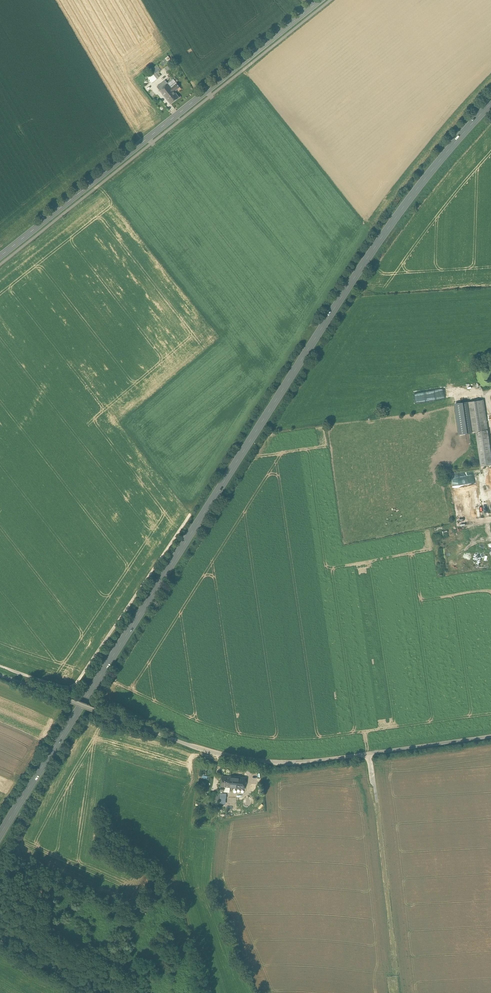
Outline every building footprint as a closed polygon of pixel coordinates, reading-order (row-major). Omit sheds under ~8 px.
[(160,63),(163,68),(172,61),(168,57),(160,63)] [(159,77),(155,72),(151,75),(155,80),(159,77)] [(168,84),(171,88),(177,83),(173,78),(167,83),(168,84)] [(166,81),(157,87),(160,90),(168,84),(167,83),(166,81)] [(177,83),(171,88),(174,91),(180,87),(177,83)] [(171,88),(168,84),(160,90),(171,104),(179,97),(174,91),(171,88)] [(483,400),(467,402),(471,432),(476,432),(487,430),(483,400)] [(458,434),(471,432),(467,402),(454,404),(458,434)] [(487,430),(476,432),(477,440),(489,439),(487,430)] [(477,440),(481,466),(490,465),(490,454),(489,439),(477,440)] [(231,776),(222,775),(221,786),(224,787),(224,791),(230,792),(230,787),(231,776)] [(245,777),(231,776),(230,787),(244,789),(245,777)]
